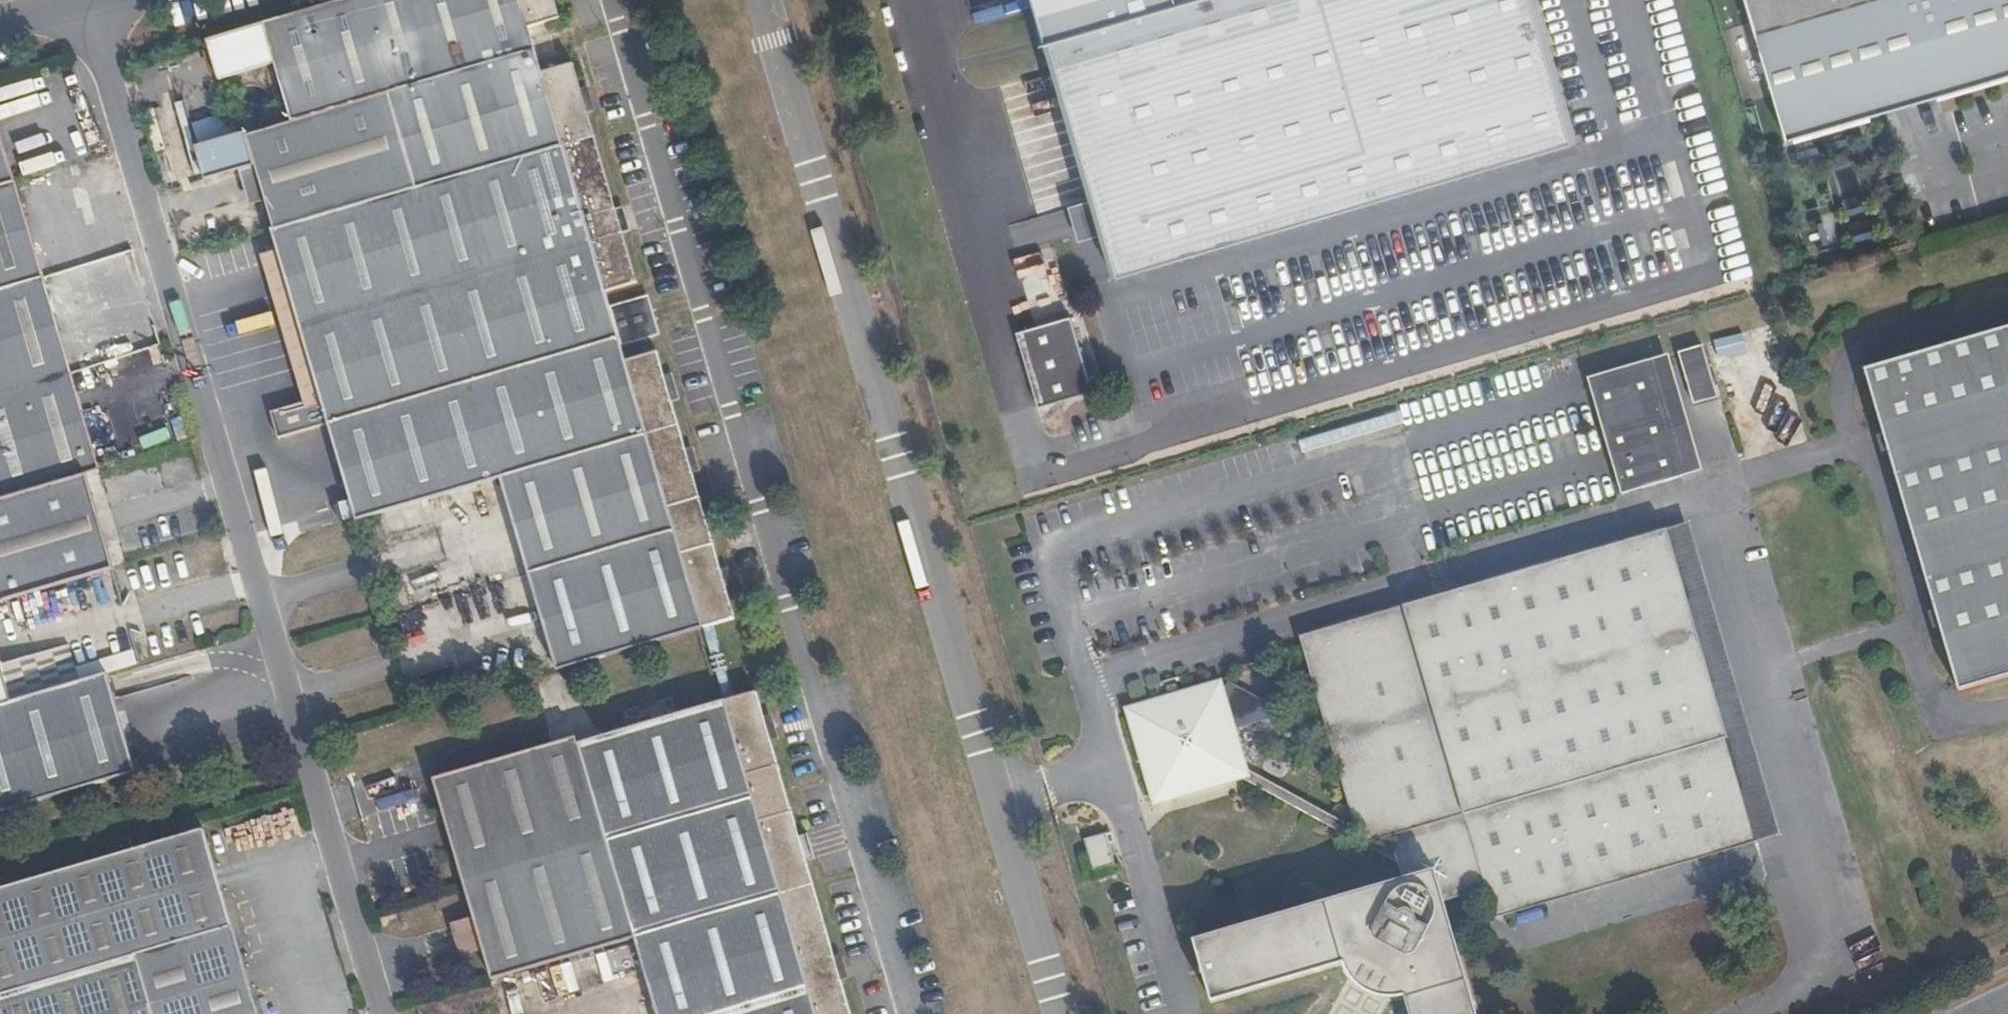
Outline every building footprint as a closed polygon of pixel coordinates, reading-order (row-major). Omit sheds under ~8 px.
[(556,670),(564,668),(704,627),(733,619),(656,352),(625,361),(620,346),(656,336),(645,298),(609,308),(605,292),(635,283),(571,64),(541,73),(528,28),(558,19),(552,0),(343,0),(211,38),(223,80),(275,65),(292,121),(244,135),(261,195),(229,204),(239,237),(271,228),(313,372),(287,380),(302,431),(328,423),(356,520),(500,479),(528,575),(556,670)] [(1112,277),(1571,139),(1532,0),(1032,0),(1112,277)] [(1783,134),(2007,72),(2007,0),(1745,0),(1783,134)] [(112,567),(85,474),(99,470),(72,375),(0,130),(0,600),(112,567)] [(1093,388),(1071,314),(1017,329),(1039,403),(1093,388)] [(1865,371),(1959,692),(2007,677),(2007,329),(1865,371)] [(1680,353),(1682,364),(1707,357),(1703,346),(1680,353)] [(1707,357),(1682,364),(1695,404),(1719,398),(1707,357)] [(1622,494),(1681,477),(1647,361),(1588,378),(1622,494)] [(1690,523),(1666,530),(1758,841),(1780,835),(1690,523)] [(1666,530),(1312,632),(1304,645),(1360,831),(1378,841),(1394,837),(1406,879),(1197,939),(1215,1000),(1346,964),(1351,976),(1360,986),(1371,995),(1385,999),(1400,1000),(1409,998),(1414,1013),(1479,1013),(1445,896),(1487,885),(1492,902),(1509,910),(1758,841),(1666,530)] [(136,773),(107,675),(10,703),(0,667),(0,812),(136,773)] [(1152,793),(1164,801),(1239,780),(1248,764),(1239,730),(1276,719),(1278,707),(1230,679),(1224,689),(1212,682),(1135,704),(1129,714),(1152,793)] [(578,743),(550,751),(454,779),(443,782),(501,979),(636,940),(657,1013),(848,1013),(804,863),(797,837),(755,692),(726,701),(602,736),(578,743)] [(202,829),(0,889),(0,1013),(257,1013),(202,829)] [(1115,864),(1106,831),(1085,837),(1094,869),(1115,864)] [(797,837),(804,863),(815,860),(807,834),(797,837)]
